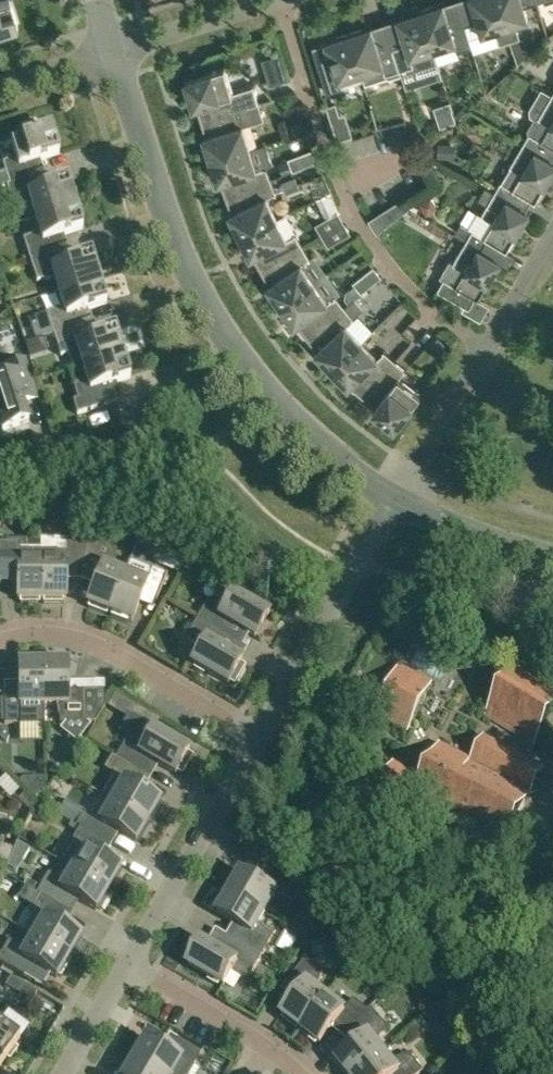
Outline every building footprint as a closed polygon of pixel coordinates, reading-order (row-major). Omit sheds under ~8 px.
[(3,35),(15,31),(15,24),(17,23),(10,0),(4,0),(0,1),(0,31),(3,35)] [(465,24),(457,0),(452,0),(421,10),(433,49),(455,42),(458,51),(473,45),(465,24)] [(465,24),(478,20),(482,34),(495,30),(500,44),(510,41),(497,0),(457,0),(465,24)] [(510,41),(520,37),(516,23),(529,19),(524,5),(537,1),(537,0),(497,0),(510,41)] [(437,60),(433,49),(421,10),(385,21),(393,47),(400,69),(414,64),(415,67),(437,60)] [(393,47),(385,21),(349,33),(361,72),(365,83),(388,75),(387,73),(400,69),(393,47)] [(342,87),(340,79),(361,72),(349,33),(313,45),(328,92),(342,87)] [(202,120),(260,102),(255,86),(233,92),(225,66),(186,78),(194,105),(197,104),(202,120)] [(267,74),(270,84),(289,78),(286,68),(267,74)] [(524,143),(551,159),(552,155),(552,95),(539,117),(535,118),(529,128),(530,133),(524,143)] [(202,120),(207,135),(204,136),(211,159),(250,147),(243,125),(265,119),(260,102),(202,120)] [(336,102),(326,106),(330,117),(340,114),(336,102)] [(437,117),(440,126),(455,121),(452,112),(437,117)] [(296,133),(308,130),(305,119),(292,123),(296,133)] [(3,162),(9,184),(39,174),(35,161),(59,153),(51,129),(49,130),(45,124),(33,128),(33,135),(11,141),(15,155),(4,162),(3,162)] [(438,143),(438,158),(456,159),(457,143),(438,143)] [(502,182),(501,181),(495,191),(522,207),(528,197),(536,202),(552,172),(552,160),(551,159),(524,143),(510,166),(511,166),(502,182)] [(221,182),(227,197),(271,180),(266,165),(264,166),(265,167),(257,170),(250,147),(211,159),(218,183),(221,182)] [(39,174),(9,184),(7,184),(13,206),(18,205),(31,204),(35,217),(75,204),(67,180),(43,187),(39,174)] [(295,177),(283,182),(287,192),(299,187),(295,177)] [(277,194),(271,180),(227,197),(233,212),(230,213),(240,235),(277,218),(267,197),(275,193),(275,194),(277,194)] [(473,229),(467,240),(494,256),(500,246),(507,250),(530,212),(522,207),(495,191),(482,214),(494,221),(485,236),(473,229)] [(431,196),(420,203),(426,214),(438,207),(431,196)] [(75,204),(35,217),(39,229),(28,237),(24,238),(30,259),(63,249),(59,236),(83,228),(75,204)] [(381,237),(401,222),(395,211),(374,223),(381,237)] [(287,238),(277,218),(240,235),(251,257),(254,256),(262,270),(303,246),(296,233),(294,234),(295,235),(287,238)] [(471,294),(479,299),(501,260),(494,256),(467,240),(453,263),(451,264),(444,275),(445,277),(438,289),(465,305),(471,294)] [(303,246),(262,270),(270,284),(267,286),(281,306),(315,282),(302,263),(309,259),(309,260),(311,259),(303,246)] [(59,291),(99,278),(91,254),(67,262),(63,249),(30,259),(37,281),(41,279),(55,279),(59,291)] [(47,313),(54,334),(86,324),(82,311),(107,303),(99,278),(59,291),(63,304),(51,311),(47,313)] [(297,324),(308,336),(345,306),(335,295),(334,296),(335,297),(328,302),(315,282),(281,306),(295,326),(297,324)] [(332,369),(362,341),(346,324),(352,318),(353,319),(354,318),(345,306),(308,336),(318,349),(316,351),(332,369)] [(90,337),(86,324),(54,334),(61,355),(65,354),(78,354),(82,366),(122,353),(115,329),(90,337)] [(351,384),(363,395),(395,360),(384,350),(383,351),(384,352),(378,358),(362,341),(332,369),(349,387),(351,384)] [(130,377),(122,353),(82,366),(86,378),(74,386),(78,399),(73,401),(77,414),(117,401),(115,395),(108,391),(106,385),(130,377)] [(34,391),(25,360),(6,366),(9,377),(0,380),(0,422),(2,430),(28,422),(23,404),(37,399),(34,391)] [(407,370),(395,360),(363,395),(375,406),(373,409),(396,426),(421,394),(399,377),(404,371),(405,372),(407,370)] [(41,558),(41,548),(27,548),(25,539),(0,539),(0,546),(0,570),(17,570),(17,599),(20,599),(20,602),(40,602),(40,599),(41,599),(41,558)] [(88,539),(58,539),(41,539),(41,548),(41,558),(41,599),(43,599),(43,602),(63,602),(63,599),(66,599),(66,570),(82,570),(88,539)] [(108,611),(110,612),(125,573),(114,569),(116,550),(88,539),(82,570),(98,576),(87,603),(89,604),(88,607),(106,614),(108,611)] [(191,583),(201,563),(190,558),(180,577),(191,583)] [(135,577),(125,573),(110,612),(111,612),(110,616),(128,623),(130,620),(132,621),(143,594),(157,600),(167,574),(152,568),(153,567),(144,564),(135,577)] [(230,622),(249,633),(255,637),(269,613),(232,592),(224,605),(207,600),(197,618),(224,634),(230,622)] [(224,634),(197,618),(186,636),(199,648),(191,662),(195,665),(194,668),(204,674),(206,670),(228,684),(242,660),(217,645),(224,634)] [(43,662),(44,703),(56,703),(60,722),(95,721),(105,705),(105,690),(68,691),(67,662),(65,662),(64,658),(45,659),(45,662),(43,662)] [(44,722),(44,703),(43,662),(41,662),(41,659),(21,659),(21,663),(19,663),(19,691),(4,692),(5,723),(44,722)] [(433,684),(400,667),(377,711),(410,728),(433,684)] [(513,667),(487,717),(533,742),(552,706),(552,689),(513,667)] [(128,736),(116,757),(143,773),(151,777),(159,764),(175,773),(177,771),(182,774),(193,755),(188,752),(189,750),(167,736),(169,733),(159,727),(157,731),(143,723),(134,738),(128,736)] [(426,804),(504,846),(545,768),(485,737),(473,761),(441,744),(422,781),(393,766),(381,789),(423,811),(426,804)] [(104,768),(114,774),(102,794),(148,821),(149,819),(152,821),(162,804),(158,802),(160,800),(143,790),(151,777),(143,773),(116,757),(112,754),(104,768)] [(24,778),(19,782),(35,799),(44,791),(44,777),(24,778)] [(147,823),(148,821),(102,794),(90,815),(84,811),(76,825),(79,827),(103,840),(111,845),(119,832),(135,842),(137,840),(140,841),(150,824),(147,823)] [(111,845),(103,840),(79,827),(72,840),(74,841),(62,862),(108,888),(109,887),(112,889),(122,872),(119,870),(120,868),(103,858),(111,845)] [(267,850),(253,842),(246,854),(260,862),(267,850)] [(36,892),(40,894),(63,908),(72,913),(79,900),(96,909),(97,907),(100,909),(110,892),(107,890),(108,888),(62,862),(54,874),(48,872),(36,892)] [(230,891),(265,912),(277,892),(294,902),(302,888),(275,872),(267,885),(242,871),(241,873),(238,871),(228,888),(231,890),(230,891)] [(242,927),(235,939),(262,956),(274,936),(259,923),(265,912),(230,891),(229,893),(226,891),(216,908),(219,910),(218,913),(242,927)] [(72,913),(63,908),(40,894),(32,908),(36,910),(24,930),(33,935),(69,956),(70,955),(73,956),(83,939),(79,938),(81,935),(64,926),(72,913)] [(24,976),(32,963),(56,977),(58,975),(61,977),(71,960),(68,958),(69,956),(33,935),(27,946),(9,940),(0,955),(0,962),(24,976)] [(250,977),(262,956),(235,939),(227,954),(202,940),(188,964),(210,977),(208,980),(218,986),(220,982),(225,985),(232,971),(250,977)] [(300,1027),(301,1028),(326,995),(317,988),(325,971),(307,956),(288,981),(300,991),(282,1013),(284,1015),(282,1018),(297,1030),(300,1027)] [(19,993),(24,984),(11,975),(5,985),(8,987),(1,998),(12,1004),(19,993)] [(24,984),(19,993),(32,1001),(37,991),(24,984)] [(338,1020),(350,1029),(369,1009),(354,998),(345,1010),(326,995),(301,1028),(303,1029),(301,1032),(316,1044),(318,1041),(320,1043),(338,1020)] [(369,1009),(350,1029),(359,1041),(337,1059),(339,1061),(336,1063),(345,1073),(357,1073),(384,1052),(376,1042),(388,1027),(371,1007),(369,1009)] [(20,1040),(0,1025),(0,1066),(20,1040)] [(131,1054),(134,1056),(133,1058),(161,1073),(183,1073),(190,1063),(193,1065),(201,1052),(178,1038),(170,1051),(162,1047),(145,1037),(144,1039),(141,1037),(131,1054)] [(424,1070),(409,1052),(392,1061),(384,1052),(357,1073),(419,1073),(424,1070)] [(119,1073),(161,1073),(133,1058),(132,1059),(129,1058),(119,1073)]
